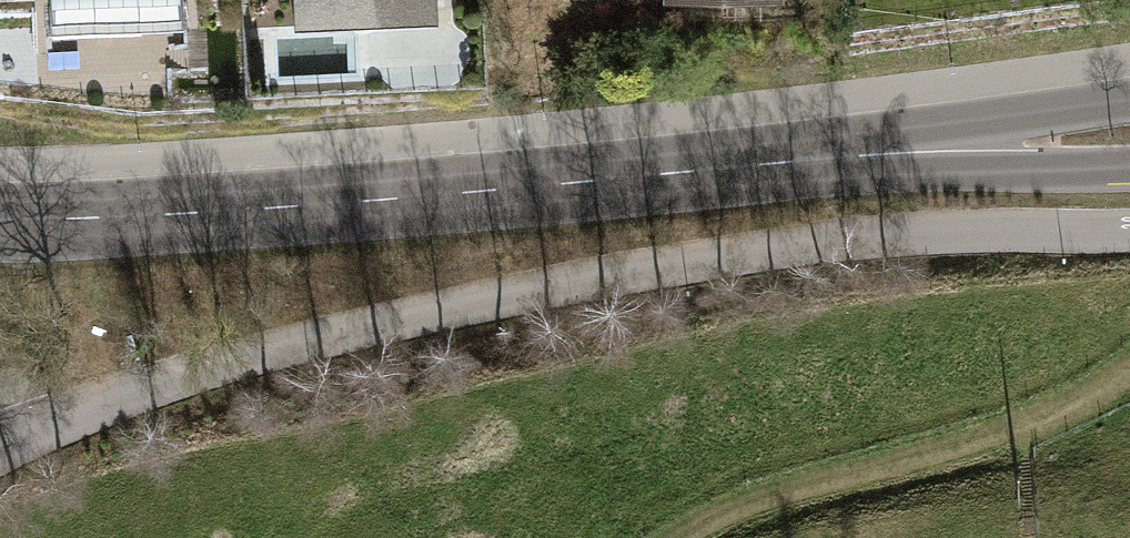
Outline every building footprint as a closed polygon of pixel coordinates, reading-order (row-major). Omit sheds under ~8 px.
[(51,35),(181,29),(179,0),(49,0),(51,35)] [(297,21),(437,15),(436,0),(296,0),(297,21)] [(634,31),(803,32),(803,0),(634,0),(634,31)]
